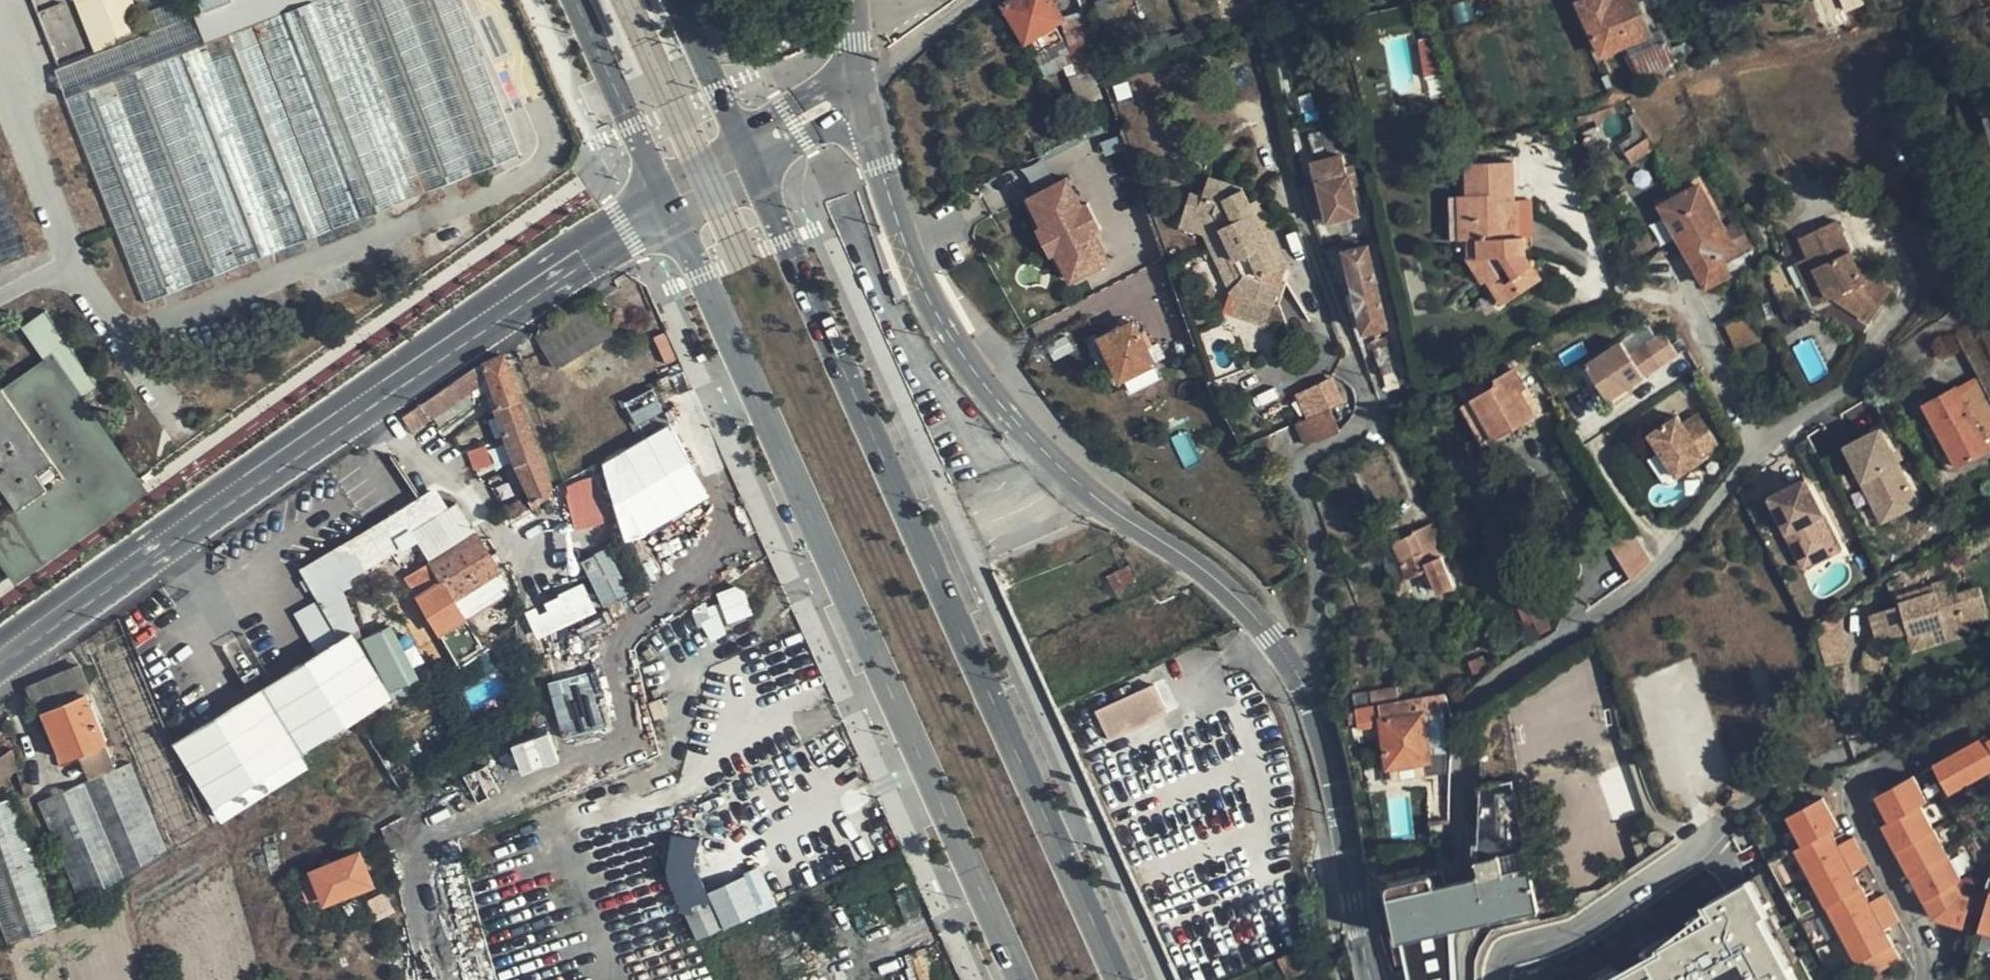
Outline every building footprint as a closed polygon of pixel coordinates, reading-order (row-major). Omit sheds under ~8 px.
[(191,20),(54,70),(140,296),(143,303),(519,159),(462,0),(247,0),(191,20)] [(93,44),(151,24),(142,0),(78,0),(93,44)] [(191,20),(247,0),(184,0),(191,20)] [(1057,0),(1011,0),(1029,33),(1059,17),(1065,13),(1057,0)] [(1637,0),(1575,0),(1602,57),(1626,47),(1638,72),(1640,78),(1677,62),(1662,30),(1653,34),(1637,0)] [(1079,10),(1059,17),(1065,37),(1074,63),(1075,68),(1096,61),(1079,10)] [(1074,63),(1065,37),(1034,51),(1046,74),(1074,63)] [(1435,39),(1420,41),(1426,78),(1441,76),(1435,39)] [(1982,108),(1989,141),(1989,107),(1982,108)] [(1639,125),(1629,131),(1597,149),(1608,169),(1650,145),(1639,125)] [(1357,213),(1333,128),(1311,135),(1317,157),(1312,158),(1330,220),(1357,213)] [(1544,279),(1529,253),(1527,233),(1521,234),(1512,234),(1510,196),(1517,195),(1516,162),(1471,163),(1472,197),(1461,198),(1463,241),(1472,241),(1473,260),(1486,258),(1495,274),(1491,277),(1507,302),(1544,279)] [(1472,197),(1471,163),(1460,163),(1461,198),(1472,197)] [(1278,264),(1263,207),(1258,189),(1231,171),(1218,191),(1207,207),(1225,219),(1227,229),(1235,258),(1240,278),(1260,290),(1254,301),(1269,308),(1284,278),(1282,274),(1278,264)] [(25,252),(0,180),(0,261),(25,252)] [(1718,255),(1733,248),(1732,246),(1723,228),(1700,182),(1660,204),(1693,268),(1718,255)] [(1084,210),(1071,183),(1031,203),(1044,230),(1058,257),(1071,284),(1111,264),(1098,237),(1084,210)] [(1207,207),(1218,191),(1209,185),(1190,213),(1216,232),(1227,229),(1225,219),(1207,207)] [(1520,196),(1517,195),(1510,196),(1512,234),(1521,234),(1520,196)] [(1452,241),(1463,241),(1461,198),(1451,198),(1452,241)] [(1271,205),(1263,207),(1278,264),(1282,274),(1288,271),(1271,205)] [(1091,207),(1084,210),(1098,237),(1104,234),(1091,207)] [(1862,214),(1827,216),(1828,236),(1829,254),(1825,261),(1827,280),(1834,280),(1862,311),(1892,283),(1863,253),(1862,214)] [(1732,246),(1733,248),(1735,254),(1750,247),(1737,222),(1723,228),(1732,246)] [(1044,230),(1038,233),(1051,260),(1058,257),(1044,230)] [(1829,254),(1828,236),(1816,236),(1818,281),(1827,280),(1825,261),(1829,254)] [(1390,327),(1383,302),(1367,244),(1343,250),(1350,273),(1365,334),(1390,327)] [(1726,272),(1718,255),(1693,268),(1697,278),(1701,285),(1709,281),(1726,272)] [(1240,278),(1235,258),(1221,263),(1227,290),(1252,306),(1254,301),(1260,290),(1240,278)] [(1500,307),(1507,302),(1491,277),(1495,274),(1486,258),(1473,260),(1500,307)] [(1709,281),(1701,285),(1704,292),(1730,279),(1726,272),(1709,281)] [(1738,293),(1715,304),(1735,344),(1758,333),(1738,293)] [(613,328),(592,296),(533,333),(555,365),(613,328)] [(1116,376),(1130,369),(1149,360),(1131,318),(1117,325),(1096,334),(1116,376)] [(1668,353),(1655,333),(1638,345),(1652,364),(1668,353)] [(1652,364),(1638,345),(1625,354),(1617,343),(1584,366),(1605,397),(1652,364)] [(503,357),(463,377),(399,419),(407,430),(468,390),(491,379),(500,404),(497,406),(505,425),(509,438),(519,465),(536,497),(551,488),(503,357)] [(42,551),(132,487),(45,365),(1,394),(0,392),(0,492),(42,551)] [(1527,386),(1517,368),(1496,379),(1497,382),(1488,386),(1484,377),(1466,387),(1471,397),(1492,437),(1534,414),(1521,390),(1527,386)] [(1930,432),(1954,475),(1989,455),(1989,432),(1965,386),(1920,413),(1930,432)] [(1461,401),(1484,441),(1492,437),(1471,397),(1461,401)] [(1338,430),(1328,408),(1294,421),(1304,443),(1338,430)] [(1684,427),(1673,412),(1646,432),(1676,473),(1703,453),(1684,427)] [(1698,417),(1684,427),(1703,453),(1717,442),(1698,417)] [(675,423),(596,460),(634,539),(653,530),(657,537),(716,509),(675,423)] [(1909,491),(1879,427),(1843,444),(1859,477),(1857,478),(1872,509),(1909,491)] [(1954,475),(1930,432),(1920,436),(1946,480),(1954,475)] [(1801,477),(1767,495),(1784,528),(1793,524),(1811,560),(1837,546),(1801,477)] [(571,484),(572,493),(579,493),(577,482),(571,484)] [(1909,491),(1872,509),(1878,521),(1915,503),(1909,491)] [(579,493),(572,493),(567,494),(568,510),(580,509),(587,509),(586,493),(579,493)] [(536,497),(529,502),(531,507),(538,503),(536,497)] [(456,506),(410,536),(453,603),(499,574),(473,533),(456,506)] [(581,523),(580,509),(568,510),(569,523),(581,523)] [(174,731),(217,817),(309,772),(307,743),(420,687),(419,671),(395,621),(370,634),(342,635),(363,625),(354,608),(352,574),(373,573),(401,559),(398,511),(300,560),(297,560),(299,579),(306,579),(317,599),(296,609),(316,649),(317,661),(174,731)] [(1444,554),(1431,522),(1412,529),(1413,533),(1394,540),(1408,576),(1410,576),(1427,569),(1437,593),(1453,586),(1441,555),(1444,554)] [(1793,524),(1784,528),(1801,564),(1811,560),(1793,524)] [(1649,561),(1630,526),(1607,538),(1630,580),(1649,561)] [(584,578),(526,610),(542,638),(600,607),(584,578)] [(695,602),(705,633),(756,615),(746,584),(695,602)] [(1989,627),(1979,596),(1957,603),(1952,586),(1928,594),(1930,602),(1895,613),(1897,618),(1868,625),(1871,636),(1869,639),(1864,667),(1863,673),(1890,677),(1896,647),(1908,648),(1909,650),(1935,642),(1938,652),(1968,642),(1966,633),(1989,627)] [(1841,613),(1816,627),(1827,665),(1848,660),(1841,613)] [(550,661),(552,676),(599,668),(596,653),(550,661)] [(78,662),(26,684),(39,714),(45,712),(44,711),(86,692),(87,693),(91,690),(78,662)] [(595,671),(552,678),(561,735),(601,729),(594,683),(597,682),(595,671)] [(1159,683),(1095,713),(1108,740),(1171,710),(1159,683)] [(106,740),(87,693),(86,692),(44,711),(45,712),(65,758),(106,740)] [(1447,706),(1445,692),(1420,695),(1423,710),(1447,706)] [(1431,762),(1423,710),(1382,716),(1389,769),(1423,764),(1431,762)] [(1936,758),(1948,786),(1975,775),(1989,767),(1989,739),(1988,735),(1962,747),(1936,758)] [(18,773),(11,750),(0,758),(0,786),(18,773)] [(169,836),(135,751),(40,791),(83,892),(169,836)] [(1423,764),(1389,769),(1392,784),(1427,778),(1423,764)] [(1914,775),(1875,792),(1881,806),(1920,789),(1914,775)] [(1458,882),(1388,897),(1397,942),(1461,928),(1535,906),(1508,780),(1481,786),(1474,861),(1478,878),(1458,882)] [(1920,789),(1881,806),(1892,832),(1887,833),(1897,855),(1908,879),(1917,900),(1925,919),(1952,927),(1962,895),(1951,892),(1949,885),(1954,883),(1945,863),(1934,839),(1925,817),(1932,814),(1920,789)] [(1789,810),(1803,837),(1826,824),(1835,820),(1821,793),(1789,810)] [(9,801),(0,805),(0,923),(9,946),(60,926),(9,801)] [(1826,824),(1803,837),(1794,842),(1808,868),(1822,896),(1837,922),(1853,953),(1885,937),(1875,919),(1869,906),(1861,892),(1854,879),(1847,865),(1840,852),(1833,838),(1826,824)] [(1850,829),(1833,838),(1840,852),(1847,865),(1864,856),(1857,843),(1850,829)] [(697,937),(747,918),(735,886),(713,895),(690,832),(662,842),(697,937)] [(372,880),(359,848),(353,850),(351,845),(338,849),(341,855),(312,867),(313,872),(312,874),(299,880),(306,898),(322,892),(325,900),(372,880)] [(1644,860),(1640,845),(1633,847),(1636,861),(1644,860)] [(1758,868),(1740,878),(1759,912),(1777,901),(1758,868)] [(1790,966),(1785,968),(1757,920),(1762,917),(1759,912),(1740,878),(1696,903),(1704,916),(1666,937),(1657,942),(1659,946),(1648,952),(1621,967),(1618,963),(1615,964),(1594,976),(1586,979),(1798,979),(1790,966)] [(1878,883),(1861,892),(1869,906),(1875,919),(1892,910),(1885,897),(1878,883)] [(1984,889),(1972,926),(1989,932),(1989,891),(1984,889)] [(367,899),(374,916),(394,907),(385,890),(367,899)] [(1762,917),(1757,920),(1785,968),(1790,966),(1799,960),(1771,912),(1762,917)] [(1662,930),(1642,941),(1648,952),(1659,946),(1657,942),(1666,937),(1662,930)] [(1286,954),(1295,973),(1318,962),(1309,943),(1286,954)] [(1283,979),(1295,973),(1286,954),(1274,960),(1283,979)] [(1611,955),(1590,967),(1594,976),(1615,964),(1611,955)] [(1274,960),(1256,969),(1260,979),(1282,979),(1283,979),(1274,960)]
